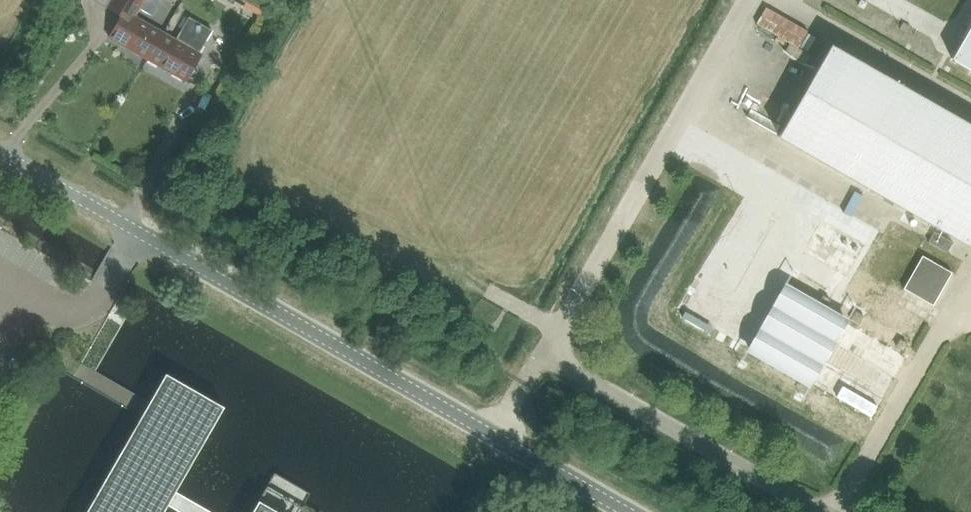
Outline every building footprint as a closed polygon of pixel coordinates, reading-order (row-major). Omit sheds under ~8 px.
[(147,60),(162,33),(134,17),(144,0),(112,0),(108,8),(121,16),(109,38),(147,60)] [(251,11),(256,1),(253,0),(232,0),(251,11)] [(201,55),(214,32),(190,19),(177,42),(162,33),(147,60),(186,81),(201,55)] [(951,59),(970,70),(970,24),(951,59)] [(778,137),(969,245),(970,242),(970,125),(830,45),(778,137)] [(796,243),(835,271),(817,297),(844,316),(860,293),(845,283),(846,281),(843,279),(867,245),(819,211),(796,243)] [(937,232),(931,242),(950,253),(956,242),(937,232)] [(922,256),(903,289),(933,306),(952,273),(922,256)] [(792,267),(785,280),(809,293),(816,279),(792,267)] [(748,349),(809,383),(844,320),(783,286),(748,349)] [(737,339),(743,328),(723,316),(716,327),(737,339)] [(175,492),(224,407),(166,374),(149,403),(141,417),(87,511),(164,511),(167,506),(179,511),(212,511),(175,492)] [(305,503),(310,494),(274,474),(252,511),(300,511),(305,503)]
